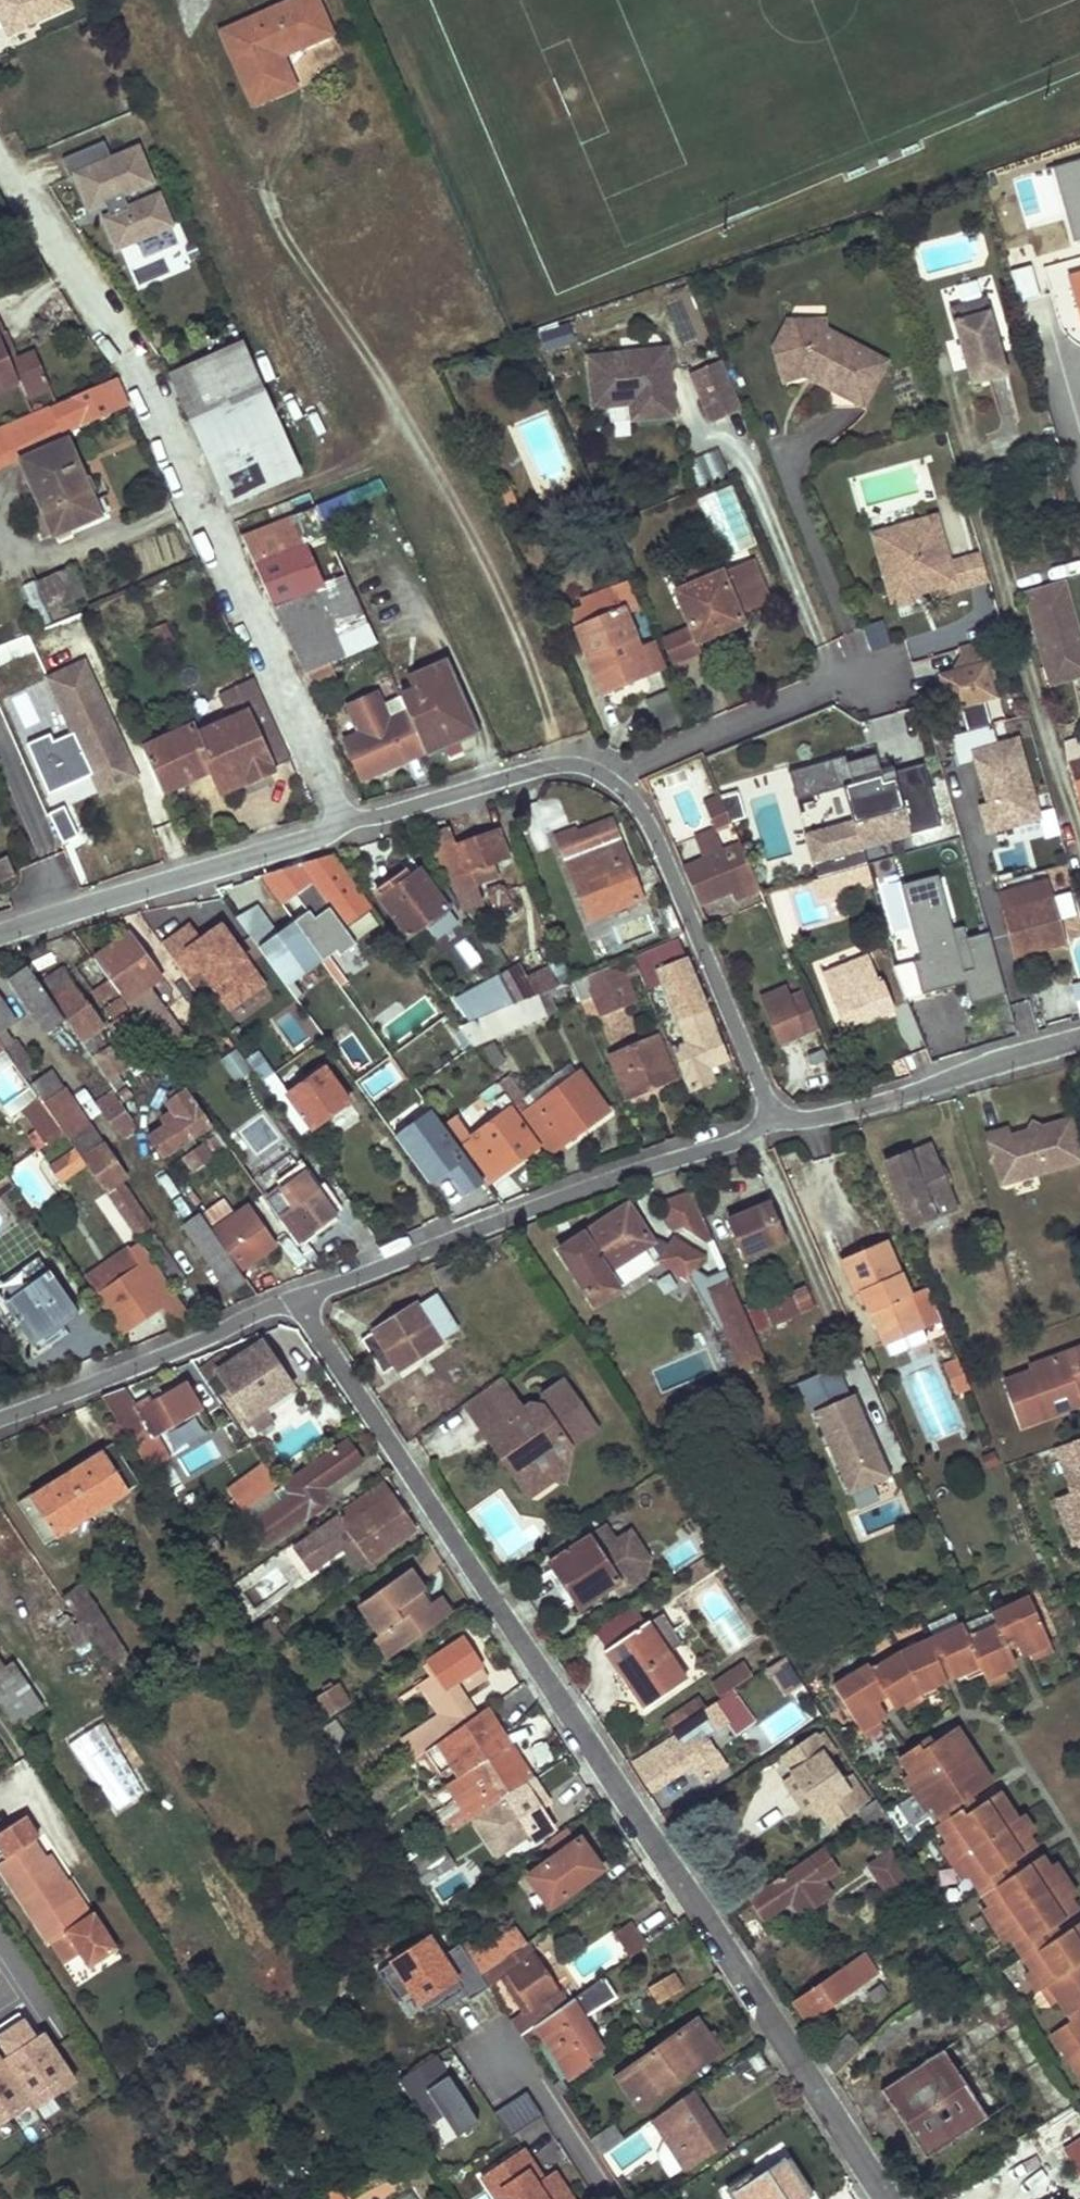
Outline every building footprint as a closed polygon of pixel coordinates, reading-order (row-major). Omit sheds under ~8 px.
[(68,8),(65,0),(0,0),(0,23),(6,35),(68,8)] [(253,103),(293,86),(279,56),(329,34),(314,0),(296,0),(222,33),(253,103)] [(105,141),(63,159),(71,177),(77,175),(91,209),(106,202),(111,215),(105,218),(118,249),(173,226),(160,195),(129,207),(124,195),(153,182),(139,147),(112,159),(105,141)] [(1079,323),(1079,277),(1069,280),(1079,323)] [(985,300),(951,309),(972,385),(1006,375),(985,300)] [(813,371),(828,379),(824,386),(828,403),(861,403),(885,358),(825,325),(825,315),(785,316),(771,343),(782,378),(804,375),(813,371)] [(541,359),(574,355),(571,325),(538,329),(541,359)] [(4,333),(0,334),(0,340),(10,363),(16,361),(4,333)] [(17,384),(23,400),(49,389),(34,353),(16,361),(10,363),(0,340),(0,390),(17,384)] [(299,471),(243,346),(186,372),(202,407),(186,414),(225,503),(299,471)] [(674,419),(669,351),(662,352),(666,404),(628,406),(629,422),(674,419)] [(666,404),(662,352),(583,358),(587,410),(628,406),(666,404)] [(721,362),(690,375),(711,425),(742,411),(721,362)] [(804,375),(824,386),(828,379),(813,371),(804,375)] [(128,404),(117,379),(0,428),(0,465),(128,404)] [(978,428),(996,428),(997,403),(979,403),(978,428)] [(20,461),(43,512),(34,516),(44,539),(88,521),(72,483),(83,478),(66,441),(20,461)] [(704,480),(725,474),(720,457),(699,463),(704,480)] [(83,478),(72,483),(88,521),(108,512),(103,499),(99,501),(88,476),(83,478)] [(241,539),(304,674),(337,660),(377,644),(314,506),(241,539)] [(930,518),(934,534),(940,532),(935,517),(930,518)] [(930,518),(887,531),(892,545),(886,547),(891,563),(885,565),(881,572),(890,602),(903,599),(907,592),(916,589),(918,594),(932,591),(934,597),(956,591),(948,562),(940,532),(934,534),(930,518)] [(892,545),(887,531),(871,535),(881,572),(885,565),(891,563),(886,547),(892,545)] [(956,591),(987,582),(979,553),(948,562),(956,591)] [(721,573),(729,593),(758,580),(750,561),(721,573)] [(48,610),(85,595),(73,569),(37,584),(48,610)] [(675,592),(696,643),(742,624),(739,617),(769,605),(758,580),(729,593),(721,573),(675,592)] [(601,694),(663,669),(653,645),(640,651),(625,613),(636,608),(626,584),(615,589),(623,610),(575,630),(601,694)] [(1025,596),(1045,670),(1064,665),(1068,680),(1079,677),(1079,646),(1063,585),(1025,596)] [(575,630),(623,610),(615,589),(583,602),(586,608),(569,615),(575,630)] [(892,609),(934,597),(932,591),(918,594),(916,589),(907,592),(903,599),(890,602),(892,609)] [(869,652),(889,645),(881,621),(861,629),(869,652)] [(30,650),(24,636),(0,646),(0,663),(30,650)] [(964,670),(939,677),(949,711),(960,708),(966,732),(989,726),(982,702),(993,699),(989,682),(993,681),(988,665),(992,664),(986,643),(958,651),(964,670)] [(304,674),(311,690),(334,681),(333,679),(332,677),(332,675),(332,673),(333,672),(334,671),(340,668),(337,660),(304,674)] [(424,752),(472,731),(444,665),(410,680),(415,690),(399,697),(424,752)] [(1064,665),(1045,670),(1049,685),(1068,680),(1064,665)] [(220,696),(231,720),(195,736),(191,728),(142,750),(152,771),(161,793),(211,770),(218,788),(246,777),(250,784),(273,772),(271,769),(289,760),(254,681),(220,696)] [(348,705),(361,732),(345,740),(362,780),(424,752),(399,697),(382,704),(377,693),(348,705)] [(991,725),(948,738),(957,769),(976,764),(986,798),(991,797),(992,803),(979,807),(987,834),(1037,819),(1016,742),(997,747),(991,725)] [(91,775),(72,734),(53,741),(50,734),(26,744),(48,795),(91,775)] [(788,774),(796,802),(853,786),(863,821),(805,837),(813,864),(940,828),(928,785),(885,797),(874,757),(846,765),(844,758),(788,774)] [(94,772),(102,789),(112,785),(105,768),(94,772)] [(102,789),(115,821),(127,816),(133,830),(148,824),(143,811),(165,802),(161,793),(152,771),(112,785),(102,789)] [(703,803),(714,830),(730,822),(721,795),(703,803)] [(48,814),(62,844),(77,836),(64,807),(48,814)] [(574,827),(554,835),(588,920),(641,900),(618,840),(617,840),(609,819),(576,832),(574,827)] [(434,856),(437,855),(454,892),(455,891),(463,911),(478,906),(471,887),(496,878),(491,863),(506,857),(497,832),(453,848),(446,828),(426,835),(434,856)] [(694,838),(702,859),(723,849),(714,830),(694,838)] [(756,883),(739,843),(723,849),(702,859),(682,867),(699,907),(756,883)] [(0,858),(0,882),(16,875),(7,855),(0,858)] [(351,999),(382,977),(364,952),(390,933),(333,855),(323,858),(322,864),(328,871),(294,895),(272,872),(260,876),(351,999)] [(323,858),(272,872),(294,895),(328,871),(322,864),(323,858)] [(870,882),(866,866),(855,869),(860,885),(870,882)] [(860,885),(855,869),(824,878),(828,894),(860,885)] [(449,928),(457,923),(419,871),(408,879),(399,885),(395,879),(376,894),(407,938),(439,915),(449,928)] [(395,879),(399,885),(408,879),(404,873),(395,879)] [(828,894),(824,878),(813,881),(818,897),(828,894)] [(1046,882),(1000,895),(1016,956),(1064,943),(1046,882)] [(1059,920),(1074,919),(1072,894),(1057,896),(1059,920)] [(251,906),(236,917),(286,985),(321,959),(294,922),(274,937),(251,906)] [(647,913),(610,926),(617,945),(654,932),(647,913)] [(190,925),(162,945),(186,979),(199,969),(228,1010),(264,984),(221,924),(200,939),(190,925)] [(129,934),(93,960),(145,1030),(157,1044),(179,1028),(147,987),(160,978),(129,934)] [(467,937),(453,945),(469,970),(482,962),(467,937)] [(683,959),(675,941),(661,947),(669,965),(683,959)] [(893,972),(902,994),(953,976),(943,950),(929,955),(931,959),(893,972)] [(93,960),(91,957),(75,969),(99,1003),(115,991),(93,960)] [(601,1014),(634,1001),(628,984),(640,979),(631,959),(571,983),(580,1003),(594,997),(601,1014)] [(842,1028),(893,1008),(883,983),(878,985),(868,959),(822,977),(832,1003),(842,1028)] [(556,988),(558,988),(550,975),(528,986),(525,980),(518,967),(499,977),(514,1005),(537,995),(556,988)] [(46,1034),(65,1022),(39,985),(28,969),(10,981),(46,1034)] [(528,986),(550,975),(547,969),(525,980),(528,986)] [(65,1022),(107,1081),(130,1067),(115,1046),(109,1051),(96,1032),(103,1028),(62,970),(39,985),(65,1022)] [(470,1023),(514,1005),(499,977),(455,1001),(470,1023)] [(1078,1020),(1079,1019),(1079,983),(1072,985),(1078,1020)] [(817,1027),(802,991),(764,1007),(779,1043),(817,1027)] [(458,1028),(473,1047),(546,1016),(537,995),(514,1005),(470,1023),(458,1028)] [(144,1030),(121,998),(105,1010),(115,1024),(111,1027),(124,1044),(144,1030)] [(4,1048),(13,1042),(4,1030),(14,1022),(0,1002),(0,1042),(1,1044),(4,1048)] [(674,1049),(691,1090),(712,1082),(706,1068),(726,1060),(706,1011),(679,1022),(687,1043),(674,1049)] [(157,1044),(162,1051),(183,1034),(179,1028),(157,1044)] [(627,1099),(674,1079),(657,1037),(609,1057),(627,1099)] [(494,1070),(506,1063),(494,1043),(482,1049),(494,1070)] [(33,1070),(15,1045),(7,1052),(24,1076),(33,1070)] [(236,1050),(220,1059),(232,1082),(248,1073),(236,1050)] [(823,1050),(807,1056),(811,1066),(827,1060),(823,1050)] [(537,1102),(575,1074),(568,1064),(530,1092),(537,1102)] [(266,1066),(257,1072),(261,1077),(270,1071),(266,1066)] [(309,1080),(287,1096),(288,1098),(279,1105),(302,1136),(348,1103),(324,1069),(322,1070),(319,1066),(306,1075),(309,1080)] [(44,1105),(64,1092),(50,1072),(31,1086),(39,1098),(44,1105)] [(549,1156),(607,1111),(578,1073),(575,1074),(537,1102),(530,1092),(524,1097),(510,1076),(498,1085),(505,1094),(514,1107),(549,1156)] [(147,1139),(162,1158),(211,1125),(187,1091),(167,1104),(172,1112),(161,1120),(166,1127),(147,1139)] [(63,1133),(71,1145),(91,1131),(64,1092),(44,1105),(63,1133)] [(116,1128),(128,1119),(118,1106),(121,1104),(112,1092),(97,1102),(116,1128)] [(485,1185),(538,1147),(509,1110),(514,1107),(505,1094),(494,1102),(503,1115),(470,1140),(455,1119),(443,1128),(485,1185)] [(47,1144),(63,1133),(44,1105),(39,1098),(23,1109),(47,1144)] [(379,1117),(388,1110),(384,1104),(374,1110),(379,1117)] [(136,1130),(128,1119),(116,1128),(123,1139),(136,1130)] [(1071,1119),(1011,1137),(1010,1130),(986,1137),(1001,1188),(1079,1165),(1079,1150),(1071,1119)] [(442,1201),(458,1190),(449,1177),(437,1158),(415,1126),(397,1139),(442,1201)] [(123,1184),(126,1181),(91,1131),(71,1145),(75,1150),(86,1166),(135,1237),(152,1225),(123,1184)] [(929,1145),(884,1164),(911,1228),(957,1209),(929,1145)] [(183,1158),(192,1172),(207,1161),(198,1147),(183,1158)] [(61,1184),(86,1166),(75,1150),(50,1168),(61,1184)] [(449,1177),(458,1171),(445,1153),(437,1158),(449,1177)] [(299,1242),(334,1216),(302,1173),(265,1200),(278,1219),(281,1217),(299,1242)] [(14,1186),(6,1177),(0,1182),(0,1196),(14,1186)] [(768,1205),(729,1222),(744,1256),(782,1240),(768,1205)] [(558,1251),(595,1307),(618,1292),(605,1272),(651,1242),(627,1206),(558,1251)] [(275,1246),(250,1210),(228,1226),(225,1222),(211,1232),(239,1271),(275,1246)] [(229,1293),(246,1282),(199,1215),(182,1227),(229,1293)] [(885,1242),(842,1261),(856,1295),(861,1293),(878,1333),(917,1316),(922,1328),(940,1321),(928,1291),(910,1299),(885,1242)] [(179,1328),(192,1320),(139,1244),(85,1278),(122,1332),(163,1304),(179,1328)] [(75,1311),(39,1258),(0,1285),(0,1299),(26,1336),(55,1316),(60,1322),(75,1311)] [(761,1373),(769,1370),(761,1351),(759,1353),(728,1281),(708,1289),(741,1366),(756,1360),(761,1373)] [(760,1300),(746,1305),(757,1332),(814,1309),(805,1286),(762,1304),(760,1300)] [(441,1344),(440,1342),(458,1330),(436,1295),(418,1307),(417,1305),(361,1341),(383,1375),(394,1368),(397,1372),(441,1344)] [(31,1343),(60,1322),(55,1316),(26,1336),(31,1343)] [(878,1333),(883,1345),(922,1328),(917,1316),(878,1333)] [(261,1343),(218,1373),(231,1392),(224,1396),(246,1429),(251,1425),(256,1433),(272,1421),(263,1407),(292,1388),(261,1343)] [(1022,1426),(1068,1409),(1066,1403),(1079,1398),(1079,1349),(1031,1367),(1033,1372),(1006,1382),(1022,1426)] [(969,1388),(957,1360),(946,1365),(958,1393),(969,1388)] [(847,1500),(890,1480),(839,1366),(796,1385),(847,1500)] [(500,1379),(464,1405),(486,1437),(495,1432),(510,1453),(502,1459),(524,1491),(543,1478),(537,1470),(549,1461),(568,1464),(571,1448),(542,1406),(530,1405),(523,1410),(500,1379)] [(137,1414),(121,1389),(101,1397),(129,1441),(147,1429),(153,1438),(203,1410),(188,1385),(137,1414)] [(1068,1409),(1079,1405),(1079,1401),(1079,1398),(1066,1403),(1068,1409)] [(495,1432),(486,1437),(502,1459),(510,1453),(495,1432)] [(1056,1448),(1073,1496),(1058,1501),(1074,1544),(1079,1542),(1079,1440),(1056,1448)] [(361,1462),(346,1442),(285,1486),(292,1495),(252,1524),(265,1544),(306,1515),(308,1518),(323,1508),(324,1507),(325,1505),(325,1504),(323,1488),(361,1462)] [(32,1495),(18,1504),(44,1545),(139,1486),(113,1444),(98,1453),(101,1456),(34,1498),(32,1495)] [(524,1491),(529,1498),(553,1481),(565,1483),(568,1464),(549,1461),(537,1470),(543,1478),(524,1491)] [(224,1490),(242,1515),(279,1489),(261,1463),(224,1490)] [(414,1531),(381,1484),(337,1515),(338,1517),(294,1549),(311,1572),(344,1548),(354,1539),(370,1561),(414,1531)] [(245,1514),(252,1524),(292,1495),(285,1486),(245,1514)] [(550,1564),(579,1608),(612,1587),(617,1596),(646,1578),(649,1560),(631,1532),(616,1542),(606,1527),(550,1564)] [(354,1539),(344,1548),(360,1569),(370,1561),(354,1539)] [(409,1570),(359,1605),(394,1654),(450,1614),(438,1598),(428,1606),(420,1594),(423,1591),(409,1570)] [(89,1640),(107,1667),(126,1654),(81,1585),(62,1598),(71,1612),(89,1640)] [(869,1665),(833,1687),(861,1731),(880,1720),(887,1716),(878,1702),(872,1693),(881,1688),(886,1697),(894,1711),(903,1705),(919,1695),(935,1687),(947,1681),(936,1657),(942,1655),(952,1680),(964,1674),(979,1668),(982,1675),(985,1680),(1005,1671),(1016,1667),(1008,1650),(1006,1643),(1014,1639),(1017,1646),(1022,1657),(1031,1654),(1050,1645),(1029,1598),(991,1614),(996,1626),(969,1639),(962,1624),(900,1653),(871,1670),(869,1665)] [(66,1631),(76,1648),(89,1640),(71,1612),(63,1617),(71,1629),(66,1631)] [(991,1614),(962,1624),(969,1639),(996,1626),(991,1614)] [(663,1615),(648,1624),(667,1653),(681,1644),(663,1615)] [(647,1623),(609,1648),(635,1685),(631,1688),(646,1709),(687,1681),(667,1653),(648,1624),(647,1623)] [(462,1639),(429,1661),(437,1674),(415,1688),(417,1694),(423,1690),(442,1718),(467,1701),(456,1684),(480,1667),(462,1639)] [(1006,1643),(1008,1650),(1017,1646),(1014,1639),(1006,1643)] [(1031,1654),(1034,1661),(1054,1652),(1050,1645),(1031,1654)] [(606,1650),(631,1688),(635,1685),(609,1648),(606,1650)] [(22,1738),(32,1732),(24,1721),(42,1708),(12,1663),(5,1668),(0,1660),(0,1706),(22,1738)] [(744,1666),(715,1685),(722,1695),(750,1676),(744,1666)] [(964,1674),(967,1682),(982,1675),(979,1668),(964,1674)] [(985,1680),(988,1688),(1008,1679),(1005,1671),(985,1680)] [(339,1684),(306,1705),(318,1724),(351,1703),(339,1684)] [(919,1695),(923,1702),(939,1694),(935,1687),(919,1695)] [(872,1693),(878,1702),(886,1697),(881,1688),(872,1693)] [(727,1722),(735,1735),(752,1723),(730,1693),(715,1703),(728,1721),(727,1722)] [(903,1705),(907,1712),(923,1702),(919,1695),(903,1705)] [(666,1721),(673,1731),(705,1710),(699,1700),(666,1721)] [(477,1715),(467,1701),(442,1718),(441,1718),(452,1733),(477,1715)] [(705,1710),(673,1731),(677,1735),(635,1762),(652,1791),(693,1764),(704,1780),(724,1767),(704,1738),(727,1722),(728,1721),(715,1703),(705,1710)] [(502,1795),(505,1799),(533,1781),(485,1709),(477,1715),(452,1733),(431,1748),(465,1799),(472,1794),(482,1809),(502,1795)] [(419,1735),(429,1749),(431,1748),(452,1733),(442,1720),(419,1735)] [(861,1731),(865,1739),(884,1727),(880,1720),(861,1731)] [(332,1721),(322,1729),(336,1748),(346,1741),(332,1721)] [(1079,2008),(1079,1924),(1066,1933),(1040,1950),(1034,1941),(1060,1924),(1078,1912),(1070,1901),(1059,1884),(1048,1868),(1041,1857),(1024,1868),(997,1886),(991,1877),(1018,1860),(1036,1848),(1028,1837),(1017,1820),(999,1793),(981,1804),(964,1816),(958,1807),(976,1795),(992,1784),(956,1728),(921,1751),(917,1746),(898,1759),(909,1775),(920,1792),(931,1809),(940,1823),(936,1827),(946,1842),(957,1859),(968,1876),(989,1907),(1000,1924),(1010,1940),(1032,1972),(1043,1989),(1048,1986),(1068,2016),(1076,2011),(1079,2008)] [(816,1735),(782,1758),(794,1776),(819,1813),(829,1827),(861,1805),(859,1802),(866,1797),(852,1777),(845,1781),(827,1754),(834,1750),(823,1735),(818,1739),(816,1735)] [(909,1775),(902,1780),(913,1796),(920,1792),(909,1775)] [(785,1783),(810,1819),(819,1813),(794,1776),(785,1783)] [(544,1798),(533,1781),(505,1799),(489,1810),(512,1845),(513,1847),(530,1836),(535,1842),(553,1830),(540,1810),(536,1803),(544,1798)] [(920,1792),(913,1796),(925,1814),(931,1809),(920,1792)] [(981,1804),(976,1795),(958,1807),(964,1816),(981,1804)] [(536,1803),(540,1810),(548,1805),(544,1798),(536,1803)] [(863,1819),(880,1807),(877,1801),(859,1813),(863,1819)] [(871,1831),(889,1819),(880,1807),(863,1819),(871,1831)] [(489,1810),(474,1820),(497,1855),(512,1845),(489,1810)] [(1024,1815),(1017,1820),(1028,1837),(1035,1832),(1024,1815)] [(33,1842),(39,1838),(25,1817),(0,1833),(0,1848),(7,1859),(33,1842)] [(553,1854),(571,1842),(563,1831),(545,1843),(553,1854)] [(576,1842),(587,1858),(591,1854),(580,1839),(576,1842)] [(0,1863),(0,1869),(48,1944),(50,1942),(66,1932),(84,1921),(61,1886),(66,1883),(48,1856),(44,1859),(33,1842),(7,1859),(0,1863)] [(408,1864),(423,1887),(456,1867),(440,1842),(408,1864)] [(576,1842),(527,1877),(549,1908),(602,1870),(591,1854),(587,1858),(576,1842)] [(946,1842),(939,1847),(950,1864),(957,1859),(946,1842)] [(792,1901),(802,1915),(831,1896),(821,1882),(836,1872),(822,1851),(751,1900),(764,1919),(792,1901)] [(890,1851),(868,1866),(893,1904),(915,1889),(890,1851)] [(467,1858),(431,1889),(446,1906),(482,1875),(467,1858)] [(957,1859),(950,1864),(962,1881),(968,1876),(957,1859)] [(991,1877),(997,1886),(1024,1868),(1018,1860),(991,1877)] [(1048,1868),(1059,1884),(1066,1880),(1055,1864),(1048,1868)] [(1066,1880),(1059,1884),(1070,1901),(1077,1896),(1066,1880)] [(930,1918),(947,1907),(942,1899),(925,1911),(930,1918)] [(982,1911),(993,1928),(1000,1924),(989,1907),(982,1911)] [(84,1921),(66,1932),(77,1950),(88,1967),(115,1950),(93,1915),(84,1921)] [(630,1924),(616,1935),(633,1958),(647,1947),(630,1924)] [(1000,1924),(993,1928),(1004,1945),(1010,1940),(1000,1924)] [(1034,1941),(1040,1950),(1066,1933),(1060,1924),(1034,1941)] [(481,1976),(526,1945),(515,1930),(484,1951),(482,1953),(477,1946),(466,1953),(481,1976)] [(66,1932),(50,1942),(62,1960),(77,1950),(66,1932)] [(433,1938),(378,1974),(396,2001),(409,1992),(426,2016),(462,1991),(469,2002),(489,1988),(481,1976),(466,1953),(461,1944),(444,1955),(433,1938)] [(511,2020),(521,2035),(566,2004),(526,1945),(481,1976),(489,1987),(502,1979),(524,2012),(511,2020)] [(877,1974),(865,1955),(795,2004),(807,2022),(877,1974)] [(717,1981),(722,1978),(717,1972),(713,1974),(717,1981)] [(1036,1993),(1043,1989),(1032,1972),(1025,1976),(1036,1993)] [(648,1989),(658,2005),(685,1989),(675,1973),(648,1989)] [(616,1998),(604,1979),(566,2004),(521,2035),(529,2047),(539,2042),(561,2080),(553,2085),(561,2097),(570,2090),(564,2080),(567,2078),(588,2064),(589,2065),(604,2055),(601,2049),(602,2047),(584,2018),(616,1998)] [(74,2085),(24,2010),(0,2026),(0,2133),(74,2085)] [(1076,2011),(1068,2016),(1071,2022),(1079,2016),(1076,2011)] [(1051,2035),(1079,2079),(1079,2016),(1071,2022),(1051,2035)] [(617,2077),(640,2110),(715,2055),(704,2040),(709,2037),(697,2020),(617,2077)] [(834,2075),(860,2049),(848,2035),(824,2059),(834,2075)] [(704,2040),(715,2055),(720,2052),(709,2037),(704,2040)] [(945,2051),(988,2119),(1011,2105),(968,2037),(945,2051)] [(732,2069),(744,2086),(770,2069),(758,2051),(732,2069)] [(883,2091),(925,2159),(988,2119),(945,2051),(883,2091)] [(434,2056),(399,2080),(429,2126),(443,2116),(456,2137),(478,2122),(434,2056)] [(526,2093),(494,2114),(508,2137),(541,2116),(526,2093)] [(685,2169),(725,2143),(694,2095),(654,2120),(685,2169)] [(1079,2134),(1079,2112),(1076,2105),(1033,2133),(1048,2155),(1079,2134)] [(1064,2150),(1079,2175),(1079,2140),(1064,2150)] [(480,2176),(495,2198),(571,2198),(553,2172),(535,2184),(527,2171),(533,2166),(522,2149),(480,2176)] [(782,2160),(741,2188),(746,2197),(743,2198),(807,2198),(782,2160)] [(734,2192),(739,2198),(743,2198),(746,2197),(741,2188),(734,2192)] [(338,2189),(321,2197),(323,2198),(344,2198),(338,2189)]
